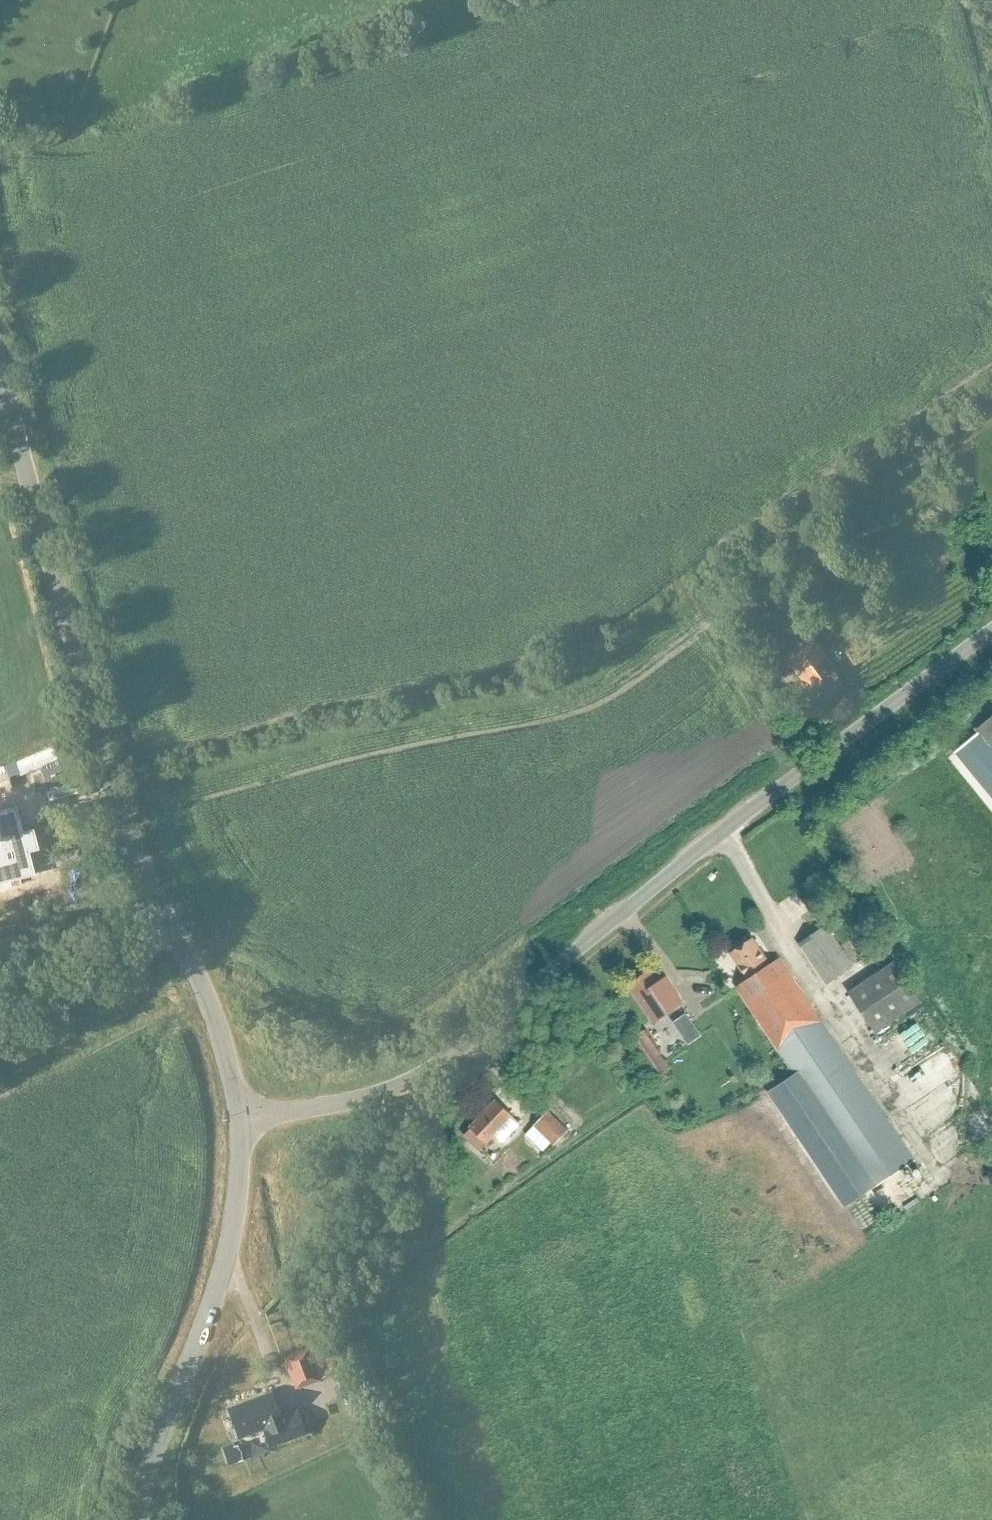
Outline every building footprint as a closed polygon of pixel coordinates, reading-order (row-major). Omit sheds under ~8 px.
[(809,637),(783,656),(807,690),(805,692),(815,707),(842,688),(832,674),(834,672),(809,637)] [(977,728),(991,747),(991,716),(977,728)] [(0,812),(0,857),(3,857),(9,879),(32,873),(26,850),(36,848),(31,830),(21,833),(14,808),(0,812)] [(826,925),(800,943),(827,983),(854,965),(826,925)] [(730,952),(747,979),(735,987),(793,1074),(871,1189),(914,1159),(778,958),(770,963),(752,937),(730,952)] [(895,961),(848,992),(875,1032),(922,1001),(895,961)] [(649,970),(629,984),(655,1022),(675,1008),(649,970)] [(644,1029),(628,1041),(654,1079),(670,1067),(644,1029)] [(793,1074),(767,1091),(845,1206),(871,1189),(793,1074)] [(472,1128),(464,1136),(479,1149),(486,1141),(488,1142),(493,1136),(501,1144),(520,1123),(513,1116),(496,1099),(470,1126),(472,1128)] [(548,1110),(533,1125),(554,1146),(569,1130),(548,1110)] [(281,1357),(289,1378),(290,1378),(294,1389),(320,1379),(319,1378),(333,1373),(330,1362),(326,1363),(319,1344),(308,1348),(308,1347),(281,1357)] [(270,1392),(227,1408),(238,1438),(261,1429),(268,1447),(304,1434),(296,1410),(279,1417),(270,1392)]
